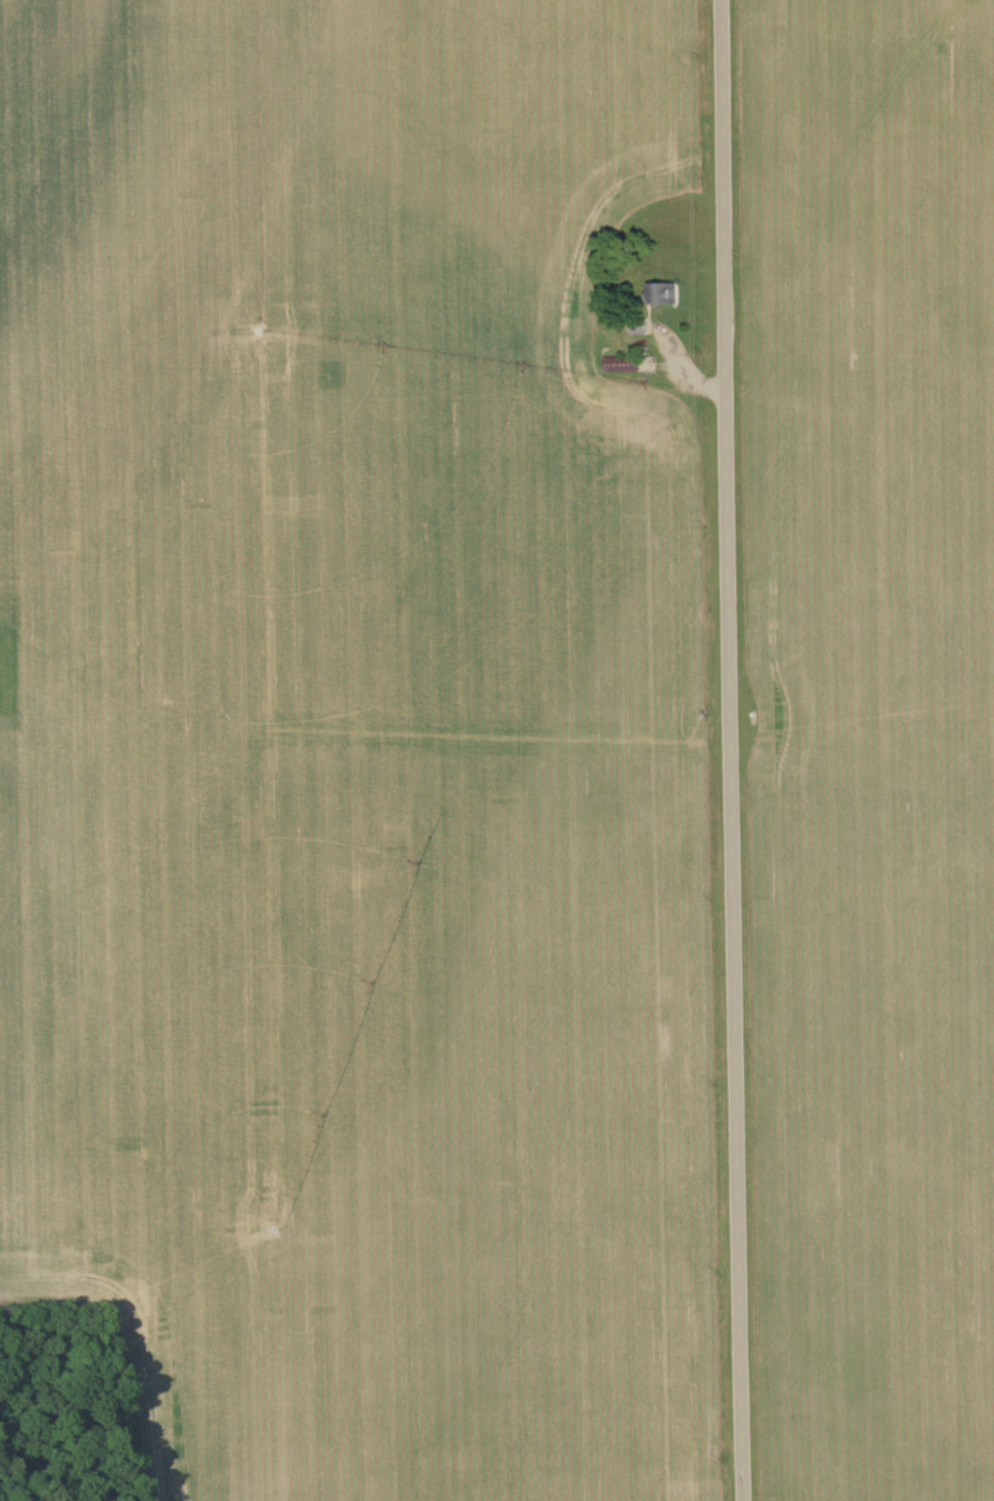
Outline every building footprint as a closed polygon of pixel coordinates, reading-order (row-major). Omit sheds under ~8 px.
[(647,305),(678,305),(678,285),(647,285),(647,305)] [(638,360),(605,360),(605,373),(638,373),(638,360)]
